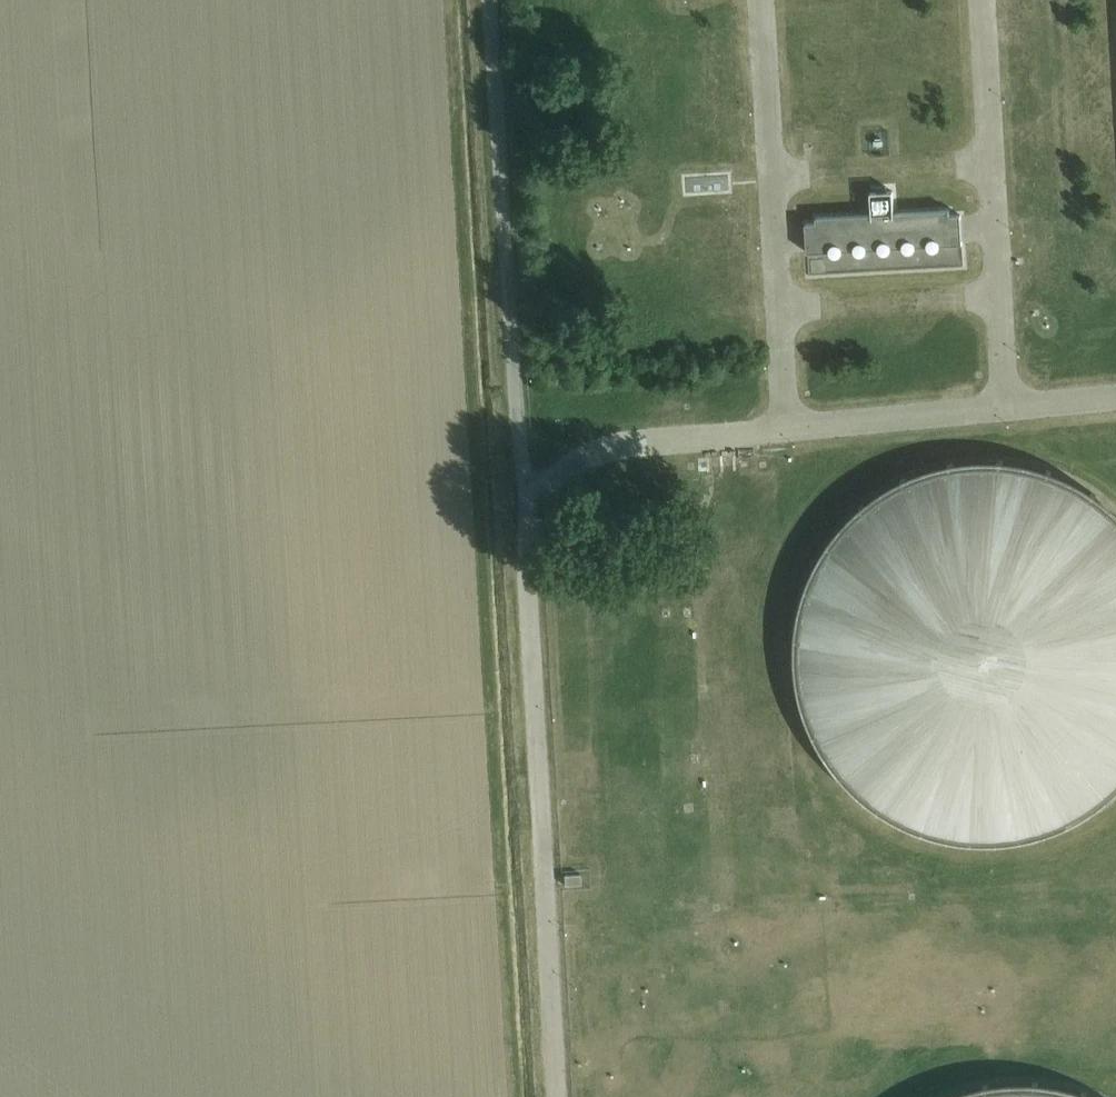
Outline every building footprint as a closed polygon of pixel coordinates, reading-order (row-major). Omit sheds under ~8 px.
[(893,191),(888,192),(872,193),(873,215),(817,218),(818,223),(807,224),(810,276),(965,267),(961,215),(951,216),(950,210),(895,213),(893,191)] [(795,652),(795,660),(796,669),(797,677),(798,685),(799,693),(801,701),(804,709),(806,717),(809,724),(812,732),(816,739),(820,747),(824,754),(829,761),(834,767),(839,774),(844,780),(850,786),(856,792),(862,797),(868,803),(875,808),(882,812),(889,817),(896,821),(903,824),(911,828),(918,831),(926,834),(934,836),(942,838),(950,840),(958,841),(966,843),(975,843),(983,844),(991,844),(999,843),(1008,843),(1016,841),(1024,840),(1032,838),(1040,836),(1048,834),(1056,831),(1063,828),(1071,824),(1078,821),(1085,817),(1092,812),(1099,808),(1106,803),(1112,797),(1115,794),(1115,510),(1112,507),(1106,502),(1099,497),(1092,492),(1085,488),(1078,484),(1071,480),(1063,476),(1056,473),(1048,470),(1040,468),(1032,466),(1024,464),(1016,463),(1008,462),(999,461),(991,461),(983,461),(975,461),(966,462),(958,463),(950,464),(942,466),(934,468),(926,471),(918,473),(911,476),(903,480),(896,484),(889,488),(882,492),(875,497),(868,502),(862,507),(856,512),(850,518),(844,524),(839,530),(834,537),(829,544),(824,551),(820,558),(816,565),(812,572),(809,580),(806,588),(804,595),(801,603),(799,611),(798,619),(797,627),(796,636),(795,644),(795,652)] [(1091,1095),(1083,1092),(1075,1089),(1067,1087),(1059,1085),(1051,1084),(1043,1083),(1035,1082),(1026,1082),(1018,1082),(1010,1082),(1002,1083),(993,1084),(985,1085),(977,1087),(969,1089),(961,1092),(954,1095),(948,1096),(1097,1096),(1091,1095)]
